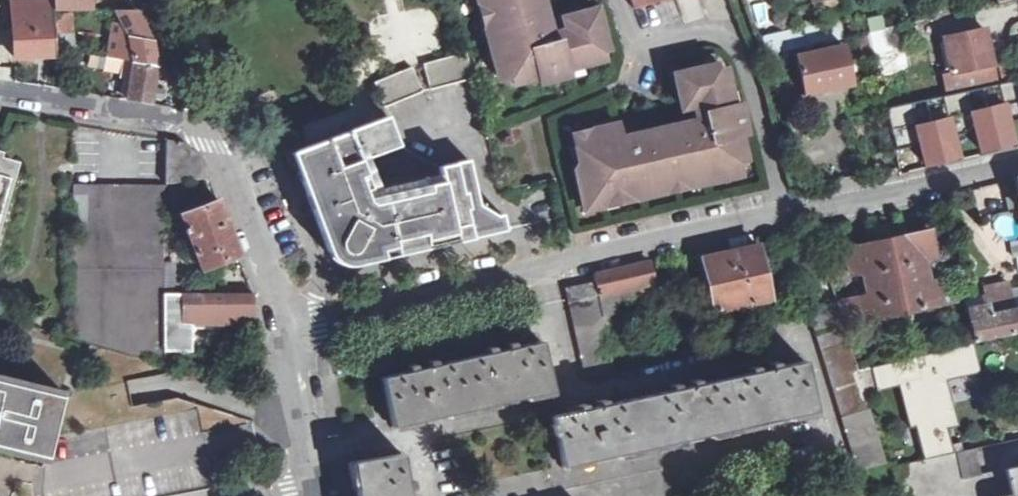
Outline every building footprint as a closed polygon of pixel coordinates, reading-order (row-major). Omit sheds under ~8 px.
[(53,1),(53,8),(92,8),(91,0),(53,0),(53,1)] [(478,5),(485,4),(492,28),(485,30),(499,80),(521,74),(523,82),(539,77),(541,83),(551,79),(568,74),(567,69),(604,59),(599,41),(605,39),(596,9),(548,21),(542,0),(477,0),(478,5)] [(951,0),(943,0),(945,5),(936,8),(938,16),(954,13),(951,0)] [(53,8),(53,1),(12,2),(13,19),(7,19),(8,41),(14,41),(15,56),(32,55),(35,52),(35,49),(55,49),(54,14),(53,8)] [(756,24),(769,21),(764,2),(751,5),(756,24)] [(70,14),(54,14),(55,49),(72,52),(70,14)] [(874,56),(892,51),(887,28),(884,28),(881,17),(868,20),(870,31),(869,32),(874,56)] [(985,28),(944,36),(951,70),(943,72),(947,93),(967,89),(982,86),(995,83),(985,28)] [(804,45),(843,37),(842,29),(803,37),(804,45)] [(110,36),(107,58),(133,62),(157,66),(154,52),(153,42),(147,31),(133,30),(132,39),(110,36)] [(874,56),(869,32),(850,35),(861,89),(880,85),(874,56)] [(763,45),(764,54),(781,51),(800,47),(798,38),(763,45)] [(842,44),(796,54),(805,94),(851,84),(842,44)] [(466,52),(423,62),(424,67),(429,90),(473,78),(466,52)] [(1000,78),(1013,76),(1008,55),(996,57),(1000,78)] [(904,68),(902,57),(879,61),(880,73),(904,68)] [(151,104),(157,66),(133,62),(127,100),(151,104)] [(682,108),(688,106),(691,122),(640,133),(638,122),(618,126),(617,124),(589,130),(590,136),(574,140),(580,168),(575,169),(584,209),(603,205),(602,199),(617,196),(618,202),(638,197),(664,191),(663,186),(687,181),(688,186),(740,173),(735,152),(743,149),(740,134),(745,133),(739,105),(733,105),(725,69),(707,72),(706,66),(674,74),(682,108)] [(374,82),(384,107),(422,91),(413,70),(412,67),(374,82)] [(895,150),(919,144),(923,163),(955,156),(951,136),(975,131),(980,150),(1012,142),(1007,123),(1017,120),(1017,79),(995,83),(982,86),(986,106),(971,109),(967,89),(947,93),(926,97),(930,117),(916,120),(912,99),(884,105),(895,150)] [(469,160),(439,167),(440,174),(426,177),(429,191),(373,204),(368,201),(354,162),(399,145),(388,116),(298,149),(303,163),(296,167),(304,189),(329,255),(336,263),(346,266),(351,266),(506,230),(503,215),(497,216),(485,209),(484,203),(479,205),(469,160)] [(166,140),(165,185),(209,177),(202,158),(182,142),(166,140)] [(899,150),(903,166),(919,162),(914,145),(899,150)] [(14,160),(0,157),(0,212),(14,160)] [(162,362),(165,185),(74,185),(72,336),(162,362)] [(218,200),(181,214),(187,231),(181,233),(189,253),(194,250),(202,268),(239,254),(226,220),(218,200)] [(864,292),(837,298),(844,323),(965,294),(964,284),(942,289),(938,276),(928,277),(924,261),(936,258),(930,230),(845,249),(852,277),(861,275),(864,292)] [(738,250),(704,257),(716,311),(770,298),(757,245),(738,250)] [(176,262),(165,261),(164,321),(231,322),(232,314),(254,314),(253,293),(189,293),(188,283),(176,283),(176,262)] [(641,264),(593,275),(594,282),(610,350),(628,346),(615,292),(655,283),(650,262),(641,264)] [(844,323),(837,298),(830,277),(800,284),(816,336),(820,335),(845,416),(840,417),(855,471),(885,464),(844,323)] [(615,372),(610,350),(594,282),(565,288),(584,372),(603,368),(604,375),(615,372)] [(1017,332),(1017,312),(1012,314),(1006,286),(985,291),(987,305),(968,310),(974,343),(1017,332)] [(820,335),(816,336),(840,417),(845,416),(820,335)] [(399,373),(381,377),(392,427),(552,391),(540,342),(523,346),(399,373)] [(583,409),(551,416),(563,465),(813,410),(805,361),(775,368),(682,388),(583,409)] [(61,390),(0,375),(0,451),(43,462),(61,390)] [(892,467),(901,495),(1017,495),(1017,465),(981,473),(976,448),(892,467)] [(351,462),(357,495),(409,495),(402,453),(351,462)]
